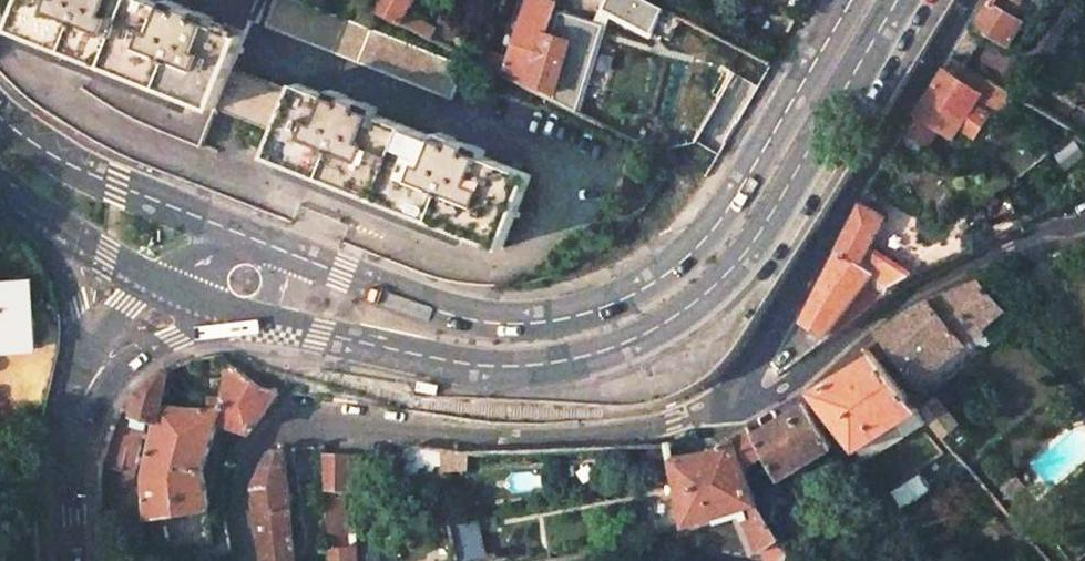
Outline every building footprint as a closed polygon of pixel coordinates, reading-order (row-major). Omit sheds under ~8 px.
[(12,29),(183,95),(168,134),(201,147),(216,109),(278,133),(269,156),(504,247),(531,175),(483,156),(485,151),(439,133),(437,138),(375,114),(377,109),(331,91),(329,96),(297,84),(292,96),(268,86),(269,83),(232,68),(245,36),(213,23),(215,18),(168,0),(166,5),(153,0),(24,0),(12,29)] [(298,0),(274,0),(264,26),(452,99),(466,65),(298,0)] [(377,11),(431,38),(436,28),(408,13),(414,0),(383,0),(377,11)] [(479,62),(510,78),(527,87),(543,32),(552,35),(559,11),(554,9),(556,3),(546,0),(528,0),(510,58),(483,50),(479,62)] [(646,0),(606,0),(602,8),(649,34),(662,9),(646,0)] [(1022,22),(987,1),(972,24),(978,28),(1008,46),(1022,22)] [(577,15),(560,9),(559,11),(552,35),(543,32),(527,87),(632,140),(639,128),(623,121),(624,118),(558,86),(572,40),(570,40),(577,15)] [(457,28),(440,20),(436,28),(431,38),(448,47),(457,28)] [(961,65),(950,58),(915,112),(903,131),(932,150),(944,131),(953,136),(958,127),(968,133),(976,133),(986,118),(983,110),(997,119),(1012,94),(988,81),(961,65)] [(1043,88),(1032,106),(1084,136),(1084,111),(1043,88)] [(858,204),(799,321),(829,338),(889,295),(897,290),(897,288),(917,279),(869,251),(885,217),(858,204)] [(891,321),(878,334),(880,336),(917,382),(1002,308),(975,279),(920,301),(905,311),(891,321)] [(34,349),(30,282),(0,284),(0,351),(34,349)] [(857,450),(920,407),(873,354),(842,373),(809,393),(814,397),(857,450)] [(200,472),(218,422),(249,432),(280,388),(276,387),(275,388),(263,387),(231,362),(221,399),(210,400),(209,410),(188,409),(159,404),(168,369),(156,376),(148,382),(142,387),(137,392),(132,398),(134,407),(132,416),(155,422),(143,479),(146,520),(209,510),(200,472)] [(940,401),(925,413),(954,448),(969,434),(940,401)] [(780,418),(754,434),(766,453),(765,454),(779,479),(833,446),(806,402),(780,418)] [(673,457),(670,458),(687,525),(742,509),(764,550),(780,539),(755,503),(756,503),(743,468),(765,454),(766,453),(754,434),(750,428),(709,452),(691,454),(673,457)] [(413,445),(400,478),(427,488),(434,466),(441,466),(438,447),(424,445),(415,445),(413,445)] [(459,451),(438,447),(441,466),(465,465),(465,451),(459,451)] [(272,449),(251,489),(263,560),(296,560),(284,448),(272,449)] [(348,455),(322,454),(325,489),(350,489),(348,455)] [(1015,475),(1000,487),(1009,499),(1024,486),(1015,475)] [(342,497),(326,499),(327,512),(343,510),(342,497)] [(327,512),(332,560),(357,560),(355,546),(347,547),(343,510),(327,512)] [(355,546),(357,560),(377,560),(375,550),(371,548),(367,547),(364,546),(355,546)]
